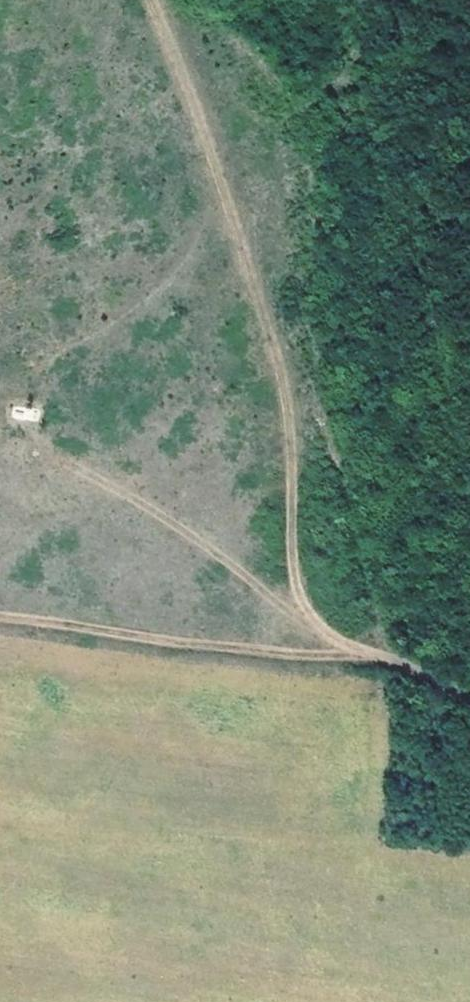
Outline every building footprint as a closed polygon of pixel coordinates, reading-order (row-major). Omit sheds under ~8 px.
[(39,420),(40,409),(13,407),(13,419),(39,420)]
